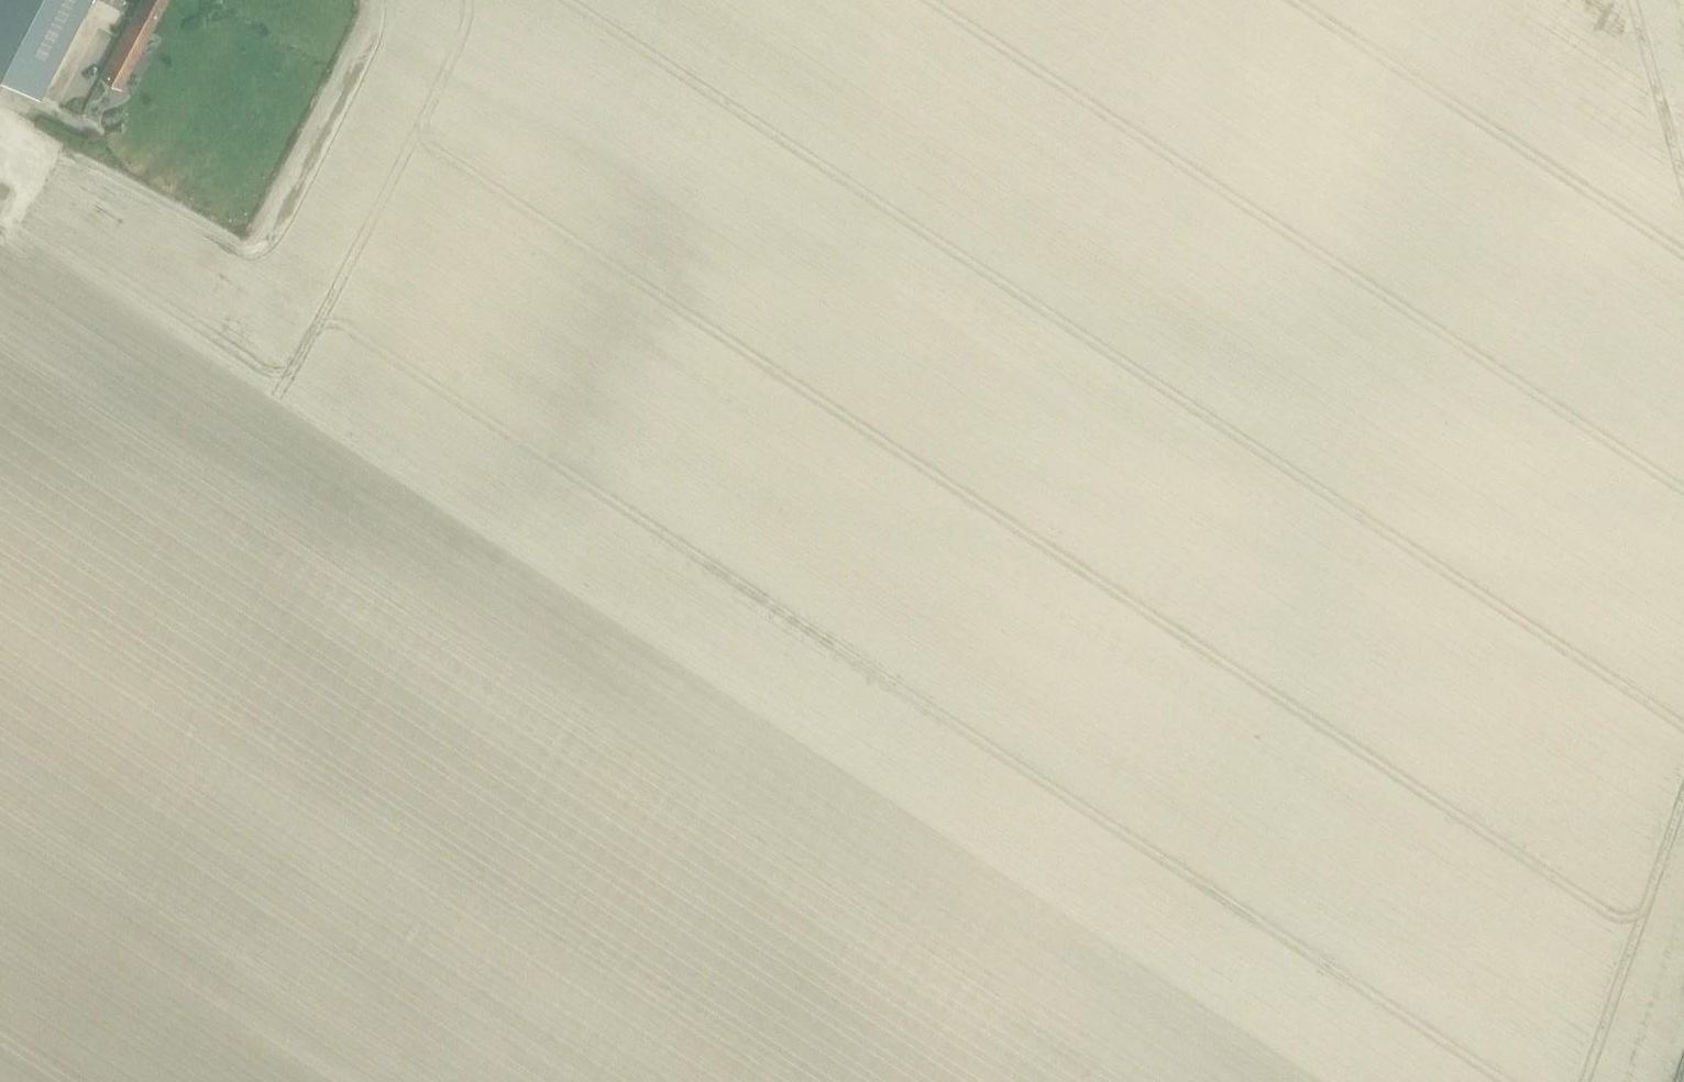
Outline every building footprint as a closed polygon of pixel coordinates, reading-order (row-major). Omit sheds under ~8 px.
[(91,0),(0,0),(0,76),(40,97),(91,0)] [(166,0),(142,0),(101,77),(119,87),(166,0)]
